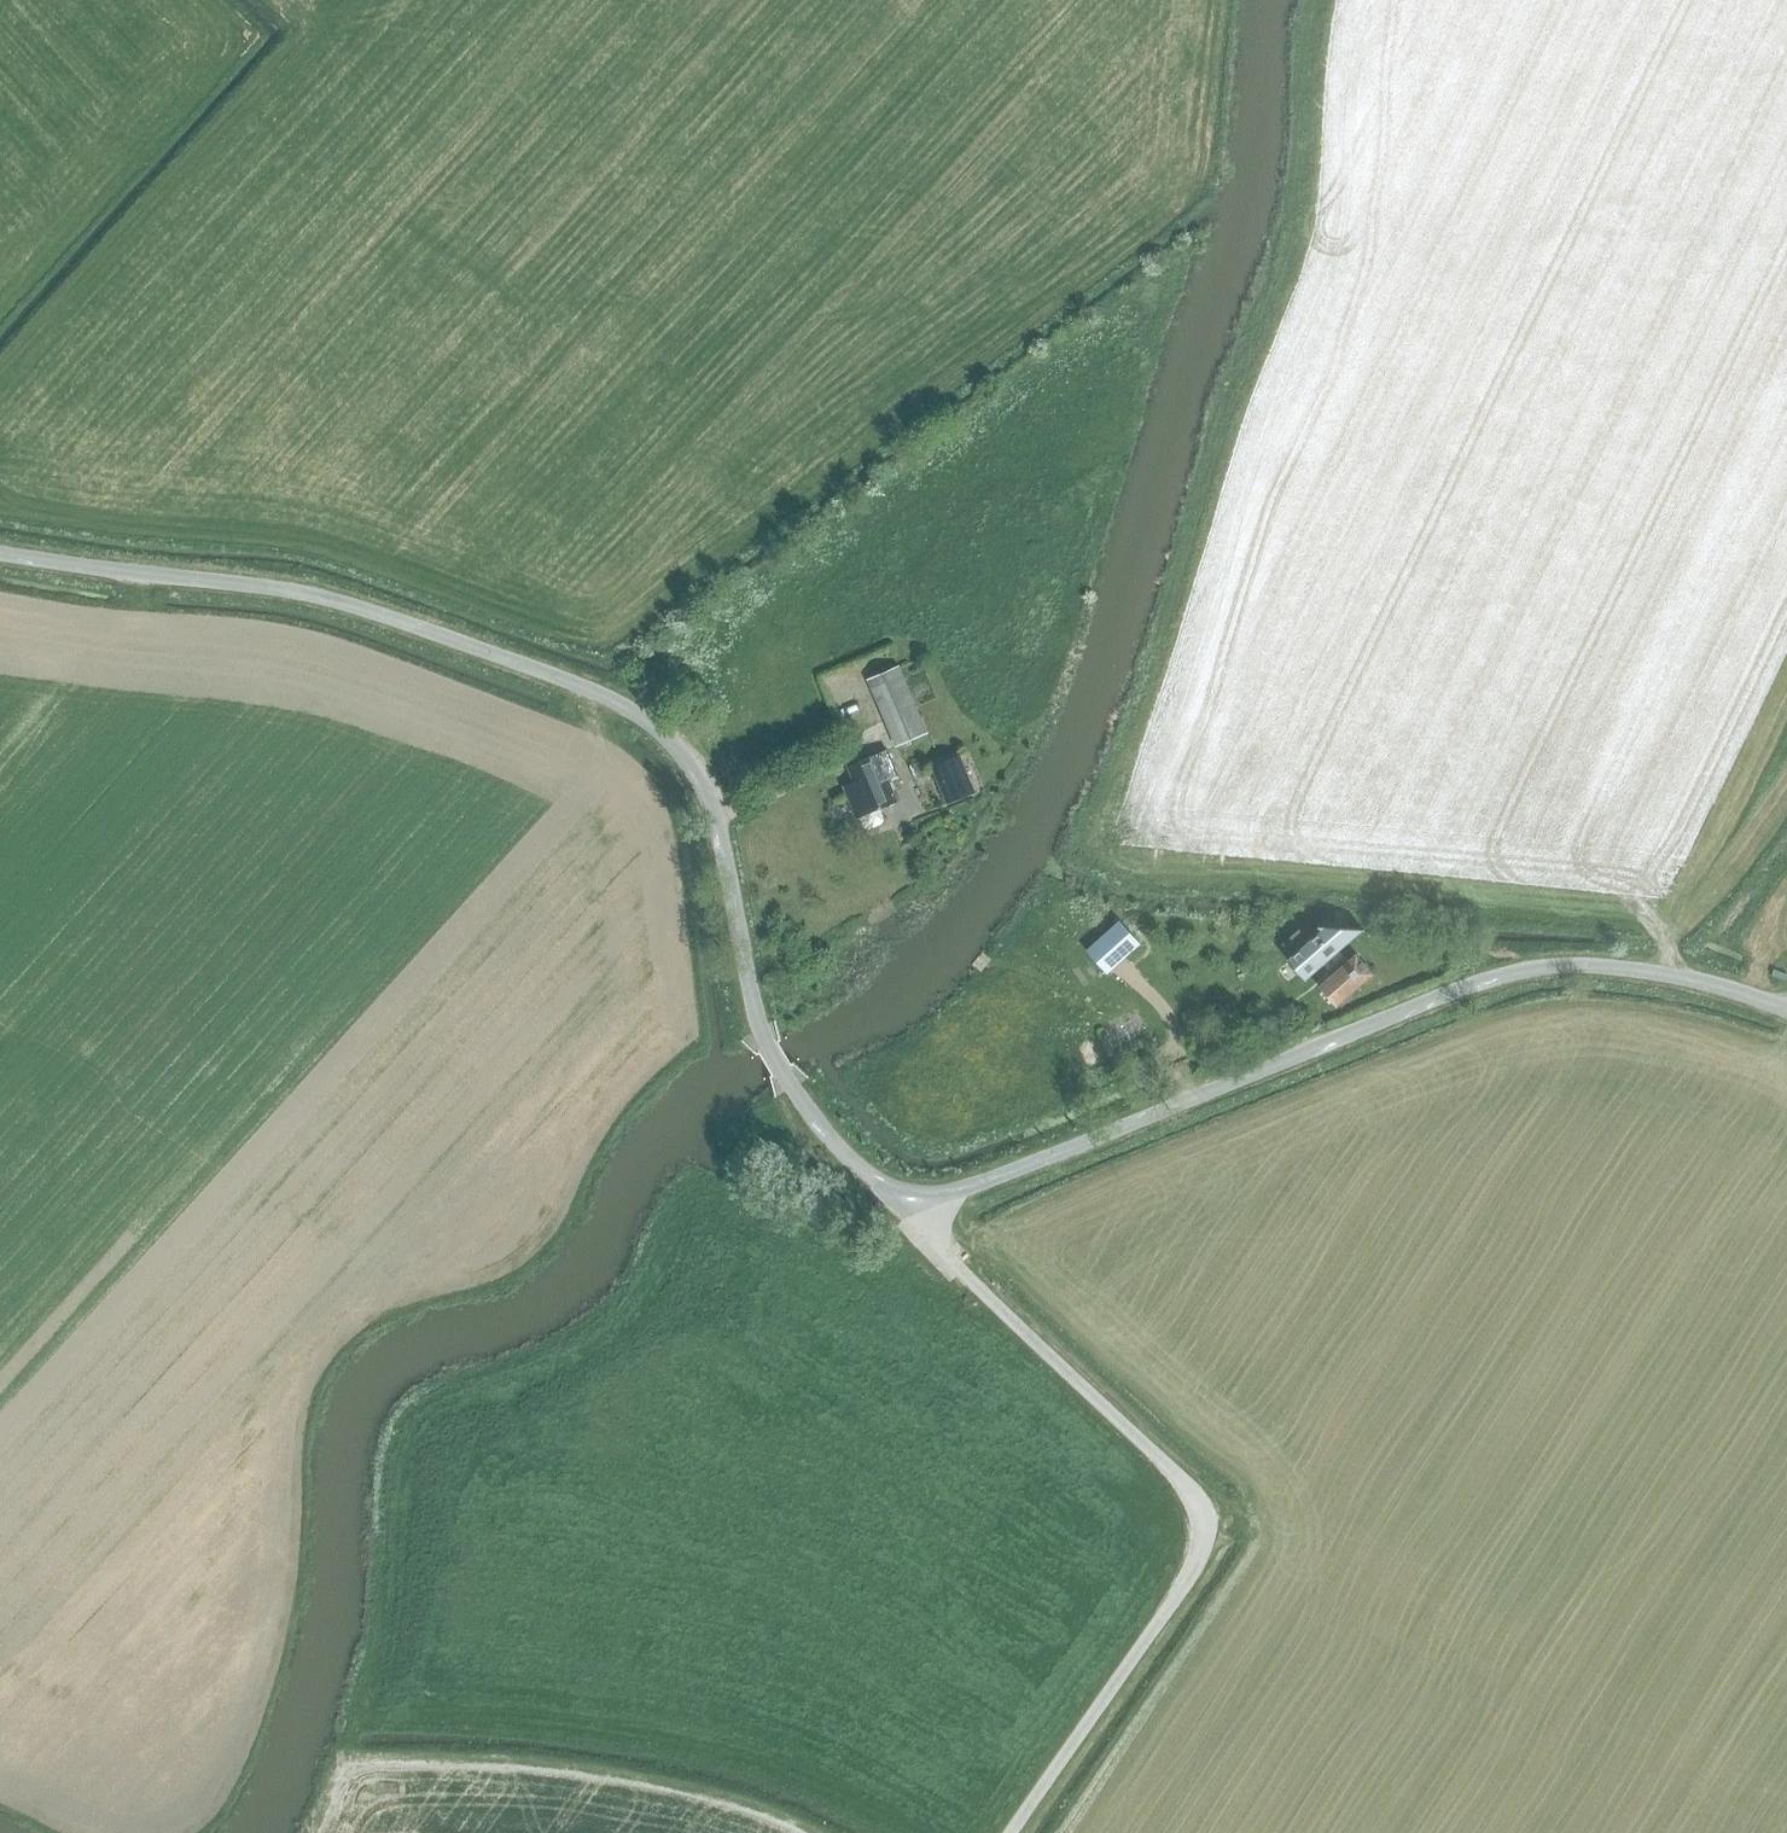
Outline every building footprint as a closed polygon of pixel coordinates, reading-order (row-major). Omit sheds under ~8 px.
[(900,665),(867,678),(895,746),(928,733),(900,665)] [(884,818),(880,808),(896,801),(887,780),(899,776),(888,749),(871,756),(871,755),(847,765),(855,783),(844,787),(856,817),(859,816),(863,826),(868,828),(882,822),(884,818)] [(932,766),(948,804),(976,792),(961,754),(932,766)] [(1107,974),(1140,944),(1119,920),(1085,950),(1107,974)] [(1363,930),(1317,926),(1320,930),(1287,959),(1305,980),(1363,930)] [(1291,953),(1307,940),(1299,930),(1283,944),(1291,953)] [(1374,975),(1357,954),(1319,987),(1336,1007),(1374,975)]
